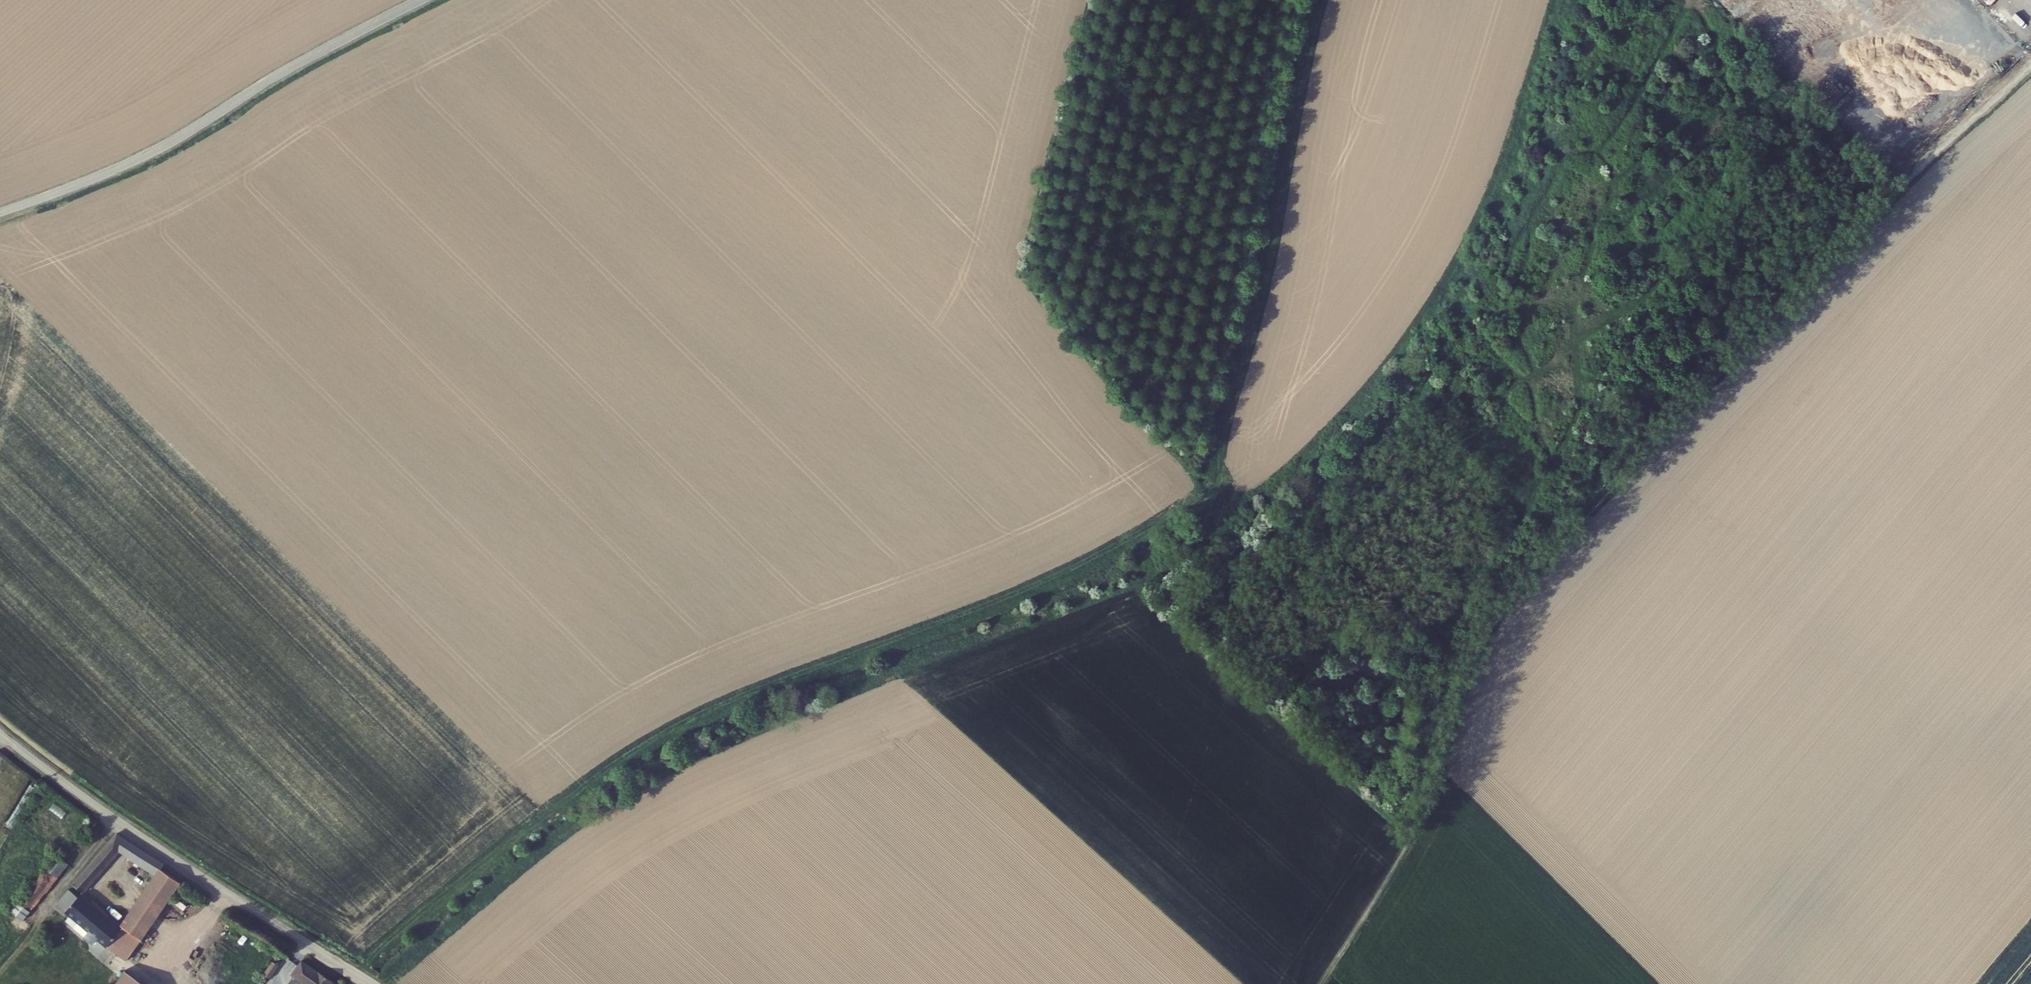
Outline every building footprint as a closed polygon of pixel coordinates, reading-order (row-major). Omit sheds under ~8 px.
[(58,893),(69,902),(111,855),(119,846),(109,839),(58,893)] [(111,855),(121,863),(128,852),(119,846),(111,855)] [(107,928),(109,930),(123,939),(163,882),(151,873),(154,869),(151,868),(128,852),(121,863),(142,877),(107,928)] [(51,858),(38,872),(47,878),(59,866),(51,858)] [(38,872),(1,912),(12,922),(62,868),(59,866),(47,878),(38,872)] [(167,884),(163,882),(123,939),(109,930),(107,932),(93,952),(114,963),(128,942),(167,884)] [(40,916),(58,929),(68,935),(63,941),(79,952),(84,946),(93,952),(107,932),(64,904),(62,906),(51,899),(40,916)] [(326,983),(331,977),(296,954),(288,966),(303,978),(299,983),(327,983),(326,983)]
